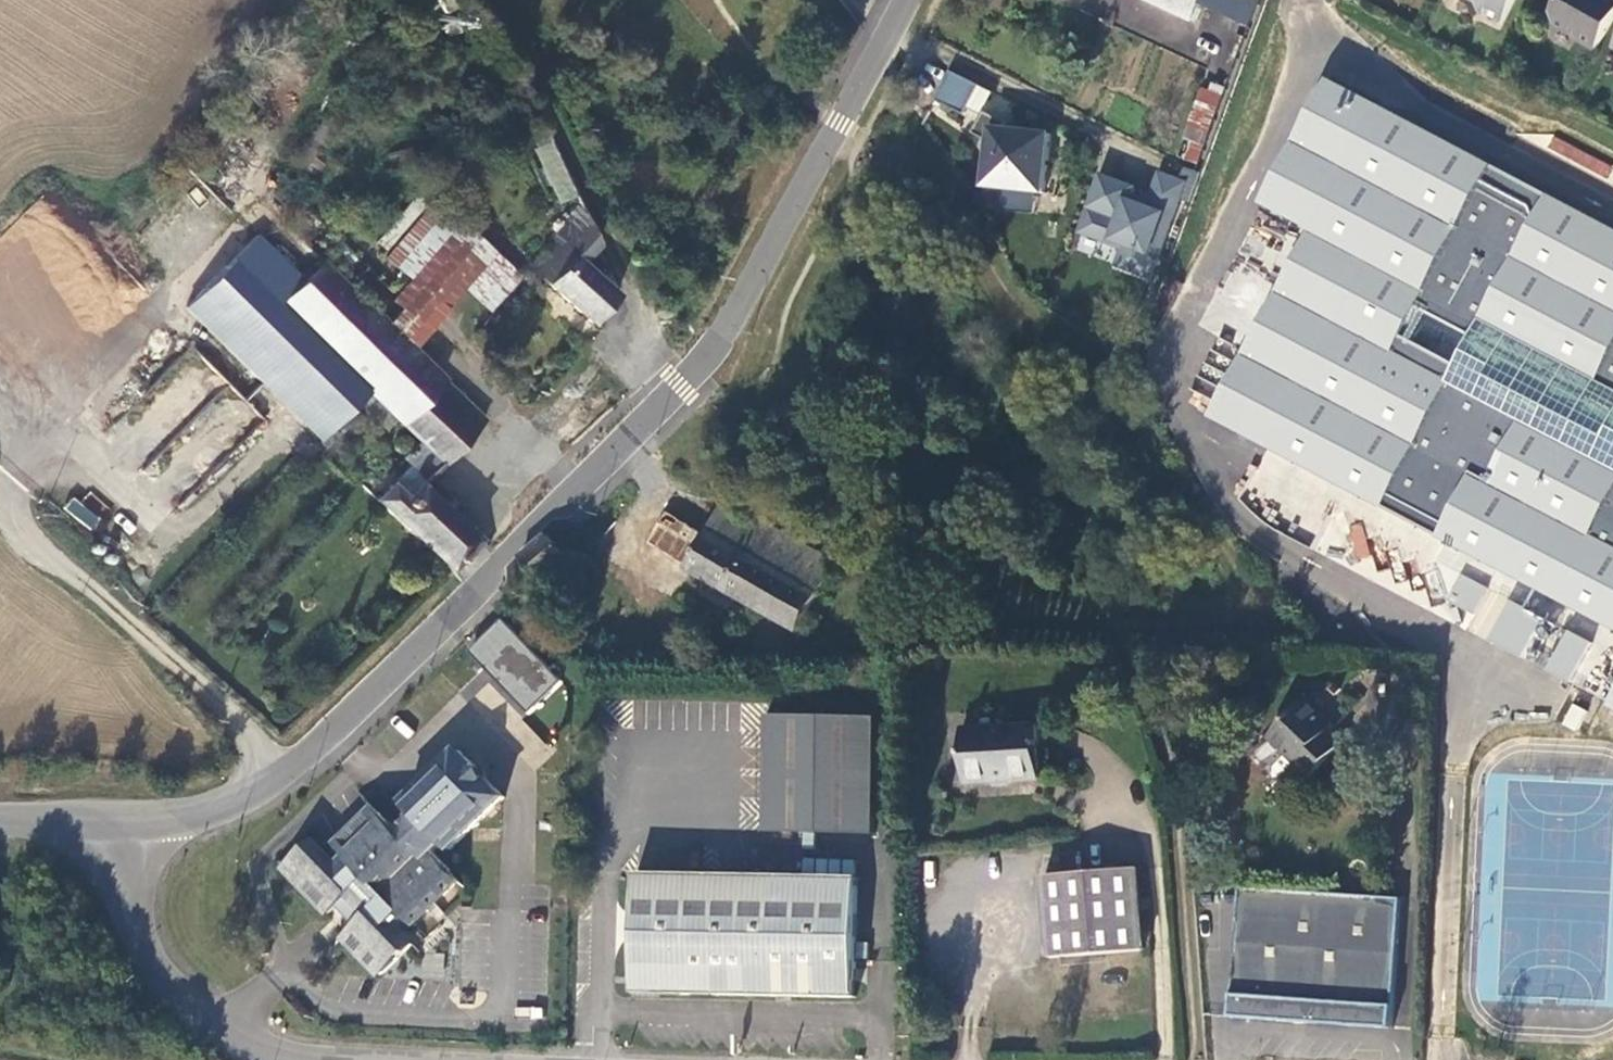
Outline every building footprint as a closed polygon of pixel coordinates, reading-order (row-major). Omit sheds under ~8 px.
[(445,13),(452,10),(448,0),(439,0),(445,13)] [(1202,6),(1204,0),(1144,0),(1143,2),(1196,23),(1202,6)] [(1202,6),(1251,27),(1261,1),(1259,0),(1204,0),(1202,6)] [(1483,9),(1488,17),(1511,27),(1523,0),(1466,0),(1483,9)] [(1612,33),(1612,0),(1564,0),(1554,18),(1560,29),(1582,41),(1581,45),(1601,55),(1612,33)] [(430,15),(432,11),(431,7),(427,3),(422,3),(418,6),(417,11),(419,15),(423,18),(427,17),(430,15)] [(443,23),(448,36),(461,31),(455,18),(443,23)] [(948,70),(935,100),(962,113),(965,108),(980,114),(981,111),(991,92),(948,70)] [(1220,97),(1201,88),(1177,157),(1197,165),(1220,97)] [(1336,88),(1273,203),(1319,227),(1214,425),(1612,636),(1612,239),(1336,88)] [(992,116),(981,111),(980,114),(969,132),(982,138),(975,187),(1044,195),(1051,132),(989,124),(992,116)] [(1135,185),(1097,172),(1074,233),(1118,247),(1111,267),(1151,282),(1181,200),(1188,204),(1198,174),(1182,166),(1177,176),(1155,169),(1144,203),(1131,199),(1135,185)] [(600,243),(581,201),(579,202),(567,178),(532,219),(555,238),(530,267),(593,322),(617,295),(584,263),(600,243)] [(1030,210),(1032,194),(1002,190),(1000,206),(1030,210)] [(391,248),(425,204),(417,198),(383,242),(391,248)] [(386,258),(411,280),(459,225),(433,204),(386,258)] [(411,280),(411,281),(380,317),(411,348),(492,253),(459,225),(411,280)] [(486,422),(411,348),(380,317),(325,262),(306,281),(260,235),(235,259),(368,391),(358,401),(387,431),(398,420),(420,442),(406,457),(430,479),(486,422)] [(368,391),(235,259),(195,300),(329,431),(358,401),(368,391)] [(478,539),(480,537),(422,486),(408,501),(392,486),(377,501),(452,573),(462,582),(490,551),(478,539)] [(839,564),(728,501),(709,532),(670,510),(650,545),(801,630),(839,564)] [(550,536),(523,558),(545,582),(570,561),(559,547),(550,536)] [(508,588),(493,602),(500,611),(516,597),(508,588)] [(464,651),(524,714),(559,681),(499,618),(464,651)] [(553,749),(480,674),(465,689),(490,714),(491,713),(539,762),(553,749)] [(1578,732),(1587,709),(1570,702),(1561,724),(1578,732)] [(1308,785),(1345,748),(1331,736),(1336,731),(1307,705),(1271,741),(1296,767),(1293,770),(1308,785)] [(871,715),(769,714),(762,715),(761,830),(869,834),(871,715)] [(1039,780),(1033,719),(957,726),(962,785),(1039,780)] [(1282,783),(1293,770),(1296,767),(1271,741),(1259,753),(1258,761),(1265,767),(1265,773),(1276,782),(1282,783)] [(451,850),(467,833),(506,797),(459,749),(421,786),(410,796),(404,801),(418,817),(401,835),(360,792),(358,794),(376,813),(339,849),(348,859),(338,868),(314,843),(289,868),(279,858),(278,860),(331,915),(339,907),(357,926),(335,948),(336,950),(346,940),(384,978),(414,947),(397,930),(407,921),(413,926),(459,883),(471,895),(473,894),(436,855),(446,845),(451,850)] [(1142,951),(1135,866),(1038,875),(1046,961),(1142,951)] [(761,873),(627,872),(626,999),(857,1000),(859,875),(761,873)] [(1237,886),(1224,1016),(1385,1030),(1393,1029),(1402,898),(1237,886)]
